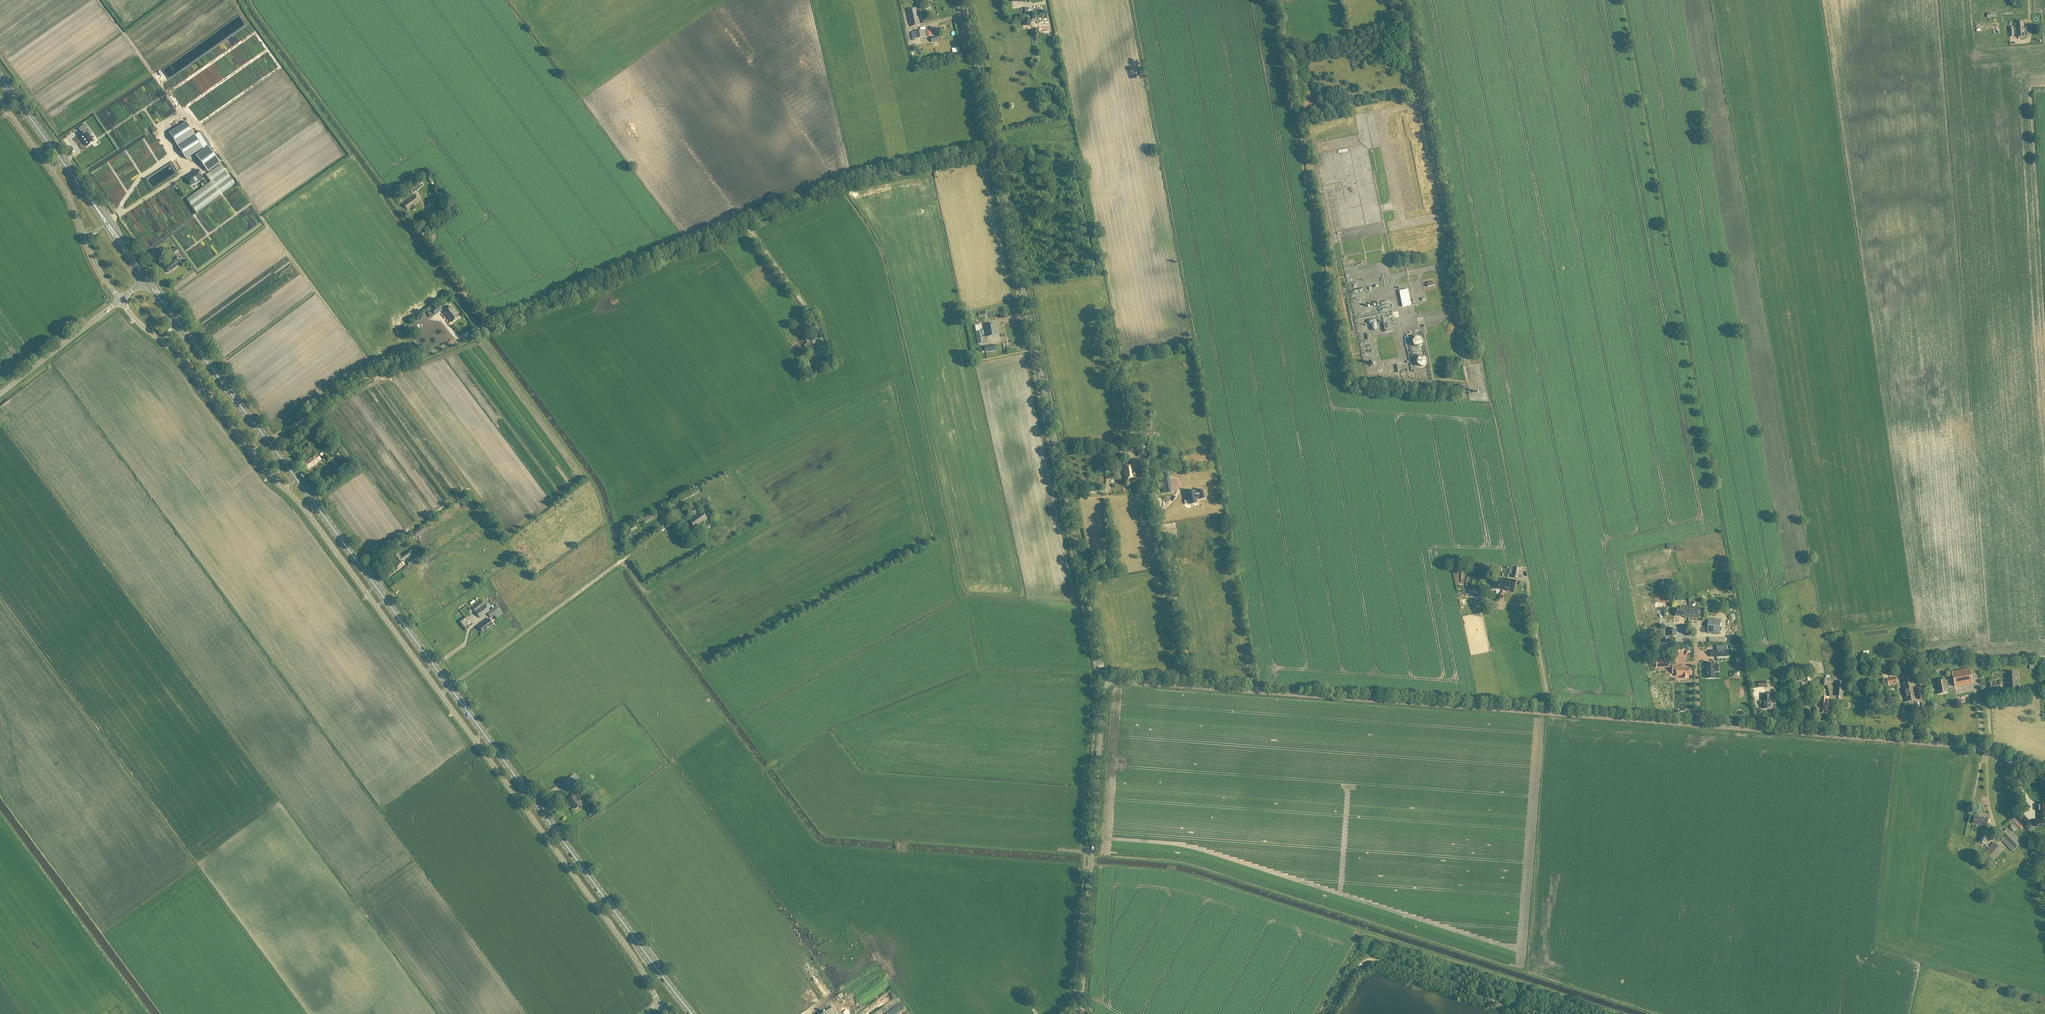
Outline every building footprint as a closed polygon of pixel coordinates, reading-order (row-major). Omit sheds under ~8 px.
[(911,27),(920,25),(916,8),(907,10),(911,27)] [(2017,38),(2024,37),(2023,22),(2016,23),(2017,38)] [(912,40),(926,37),(925,30),(911,33),(912,40)] [(170,134),(173,138),(188,130),(182,118),(166,127),(170,134)] [(87,147),(94,142),(94,141),(94,142),(90,136),(92,134),(89,131),(87,132),(86,132),(85,130),(88,128),(85,124),(79,129),(81,133),(82,132),(83,134),(80,137),(87,147)] [(207,147),(199,133),(195,136),(203,148),(204,150),(207,147)] [(203,148),(195,136),(178,146),(186,159),(203,148)] [(196,156),(208,172),(220,163),(208,147),(207,147),(204,150),(196,156)] [(157,158),(160,157),(159,154),(164,152),(163,148),(154,151),(157,158)] [(150,155),(146,157),(144,158),(146,163),(152,159),(150,155)] [(235,184),(221,165),(206,176),(211,182),(186,200),(196,213),(235,184)] [(194,173),(186,178),(191,185),(195,183),(203,178),(197,170),(194,172),(194,173)] [(413,194),(419,189),(416,184),(409,189),(413,194)] [(413,205),(420,201),(415,195),(410,199),(403,204),(407,211),(411,208),(414,206),(413,205)] [(163,266),(168,273),(181,263),(176,256),(163,266)] [(1408,290),(1399,291),(1403,308),(1412,306),(1408,290)] [(435,315),(442,310),(438,305),(431,310),(435,315)] [(447,310),(443,313),(452,323),(459,317),(451,307),(450,307),(449,306),(446,309),(447,310)] [(987,337),(996,335),(994,324),(985,325),(987,337)] [(804,345),(805,348),(808,352),(814,348),(812,345),(816,343),(810,333),(803,337),(807,343),(804,345)] [(828,354),(824,357),(829,365),(833,362),(828,354)] [(1417,363),(1425,362),(1425,355),(1416,355),(1417,363)] [(815,369),(825,363),(821,356),(811,362),(815,369)] [(1138,457),(1145,456),(1144,444),(1137,445),(1138,457)] [(315,464),(321,460),(317,454),(304,463),(308,469),(315,465),(315,464)] [(334,472),(342,466),(335,457),(327,462),(334,472)] [(1125,472),(1126,480),(1135,479),(1133,466),(1123,467),(1124,472),(1125,472)] [(1160,476),(1164,493),(1172,491),(1168,474),(1160,476)] [(1195,492),(1187,493),(1189,505),(1197,503),(1196,500),(1199,499),(1199,500),(1205,499),(1203,491),(1197,492),(1197,493),(1195,493),(1195,492)] [(694,515),(700,511),(697,507),(691,510),(694,515)] [(645,524),(665,513),(663,508),(643,519),(645,524)] [(695,528),(707,519),(702,512),(690,521),(695,528)] [(414,532),(416,536),(425,531),(422,526),(414,532)] [(403,561),(410,555),(408,552),(401,557),(398,554),(392,558),(398,565),(404,561),(403,561)] [(1493,588),(1503,590),(1514,592),(1516,581),(1496,577),(1493,588)] [(1719,580),(1710,582),(1713,596),(1722,594),(1719,580)] [(1486,604),(1487,595),(1477,594),(1476,600),(1481,600),(1480,603),(1486,604)] [(490,618),(494,615),(499,612),(501,611),(497,606),(491,610),(489,611),(482,601),(472,608),(480,618),(487,613),(490,618)] [(1675,616),(1684,617),(1684,618),(1699,619),(1699,608),(1684,607),(1684,608),(1676,607),(1675,616)] [(493,624),(489,619),(488,618),(481,624),(482,625),(479,627),(483,632),(493,624)] [(1668,636),(1676,637),(1676,629),(1668,629),(1668,636)] [(1718,665),(1714,665),(1714,664),(1706,664),(1707,679),(1715,678),(1715,672),(1718,672),(1718,665)] [(1688,676),(1691,676),(1691,667),(1673,667),(1673,673),(1677,673),(1677,676),(1682,676),(1682,679),(1688,679),(1688,676)] [(1969,669),(1952,672),(1954,685),(1972,682),(1969,669)] [(2006,690),(2019,689),(2018,671),(2005,672),(2006,678),(2006,690)] [(1938,694),(1947,692),(1945,678),(1936,680),(1938,694)] [(1921,688),(1915,689),(1913,681),(1903,683),(1906,703),(1923,699),(1921,688)] [(1798,701),(1805,699),(1801,683),(1794,684),(1798,701)] [(1764,708),(1771,708),(1771,699),(1771,694),(1763,695),(1763,700),(1764,700),(1764,708)] [(1828,714),(1829,698),(1819,697),(1818,706),(1813,706),(1813,712),(1817,713),(1828,714)] [(573,788),(566,780),(562,783),(568,792),(573,788)] [(575,809),(581,805),(575,797),(578,795),(575,791),(570,795),(572,797),(568,800),(575,809)] [(2038,804),(2039,813),(2040,821),(2036,821),(2036,826),(2044,826),(2044,804),(2038,804)] [(2025,827),(2030,823),(2022,814),(2017,819),(2025,827)] [(1973,824),(1982,826),(1987,827),(1988,820),(1974,817),(1973,824)] [(1987,839),(1981,836),(1979,842),(1985,845),(1987,839)] [(2035,851),(2031,856),(2039,864),(2044,858),(2044,857),(2043,854),(2041,856),(2035,851)] [(812,975),(814,974),(807,966),(805,968),(812,975)]
